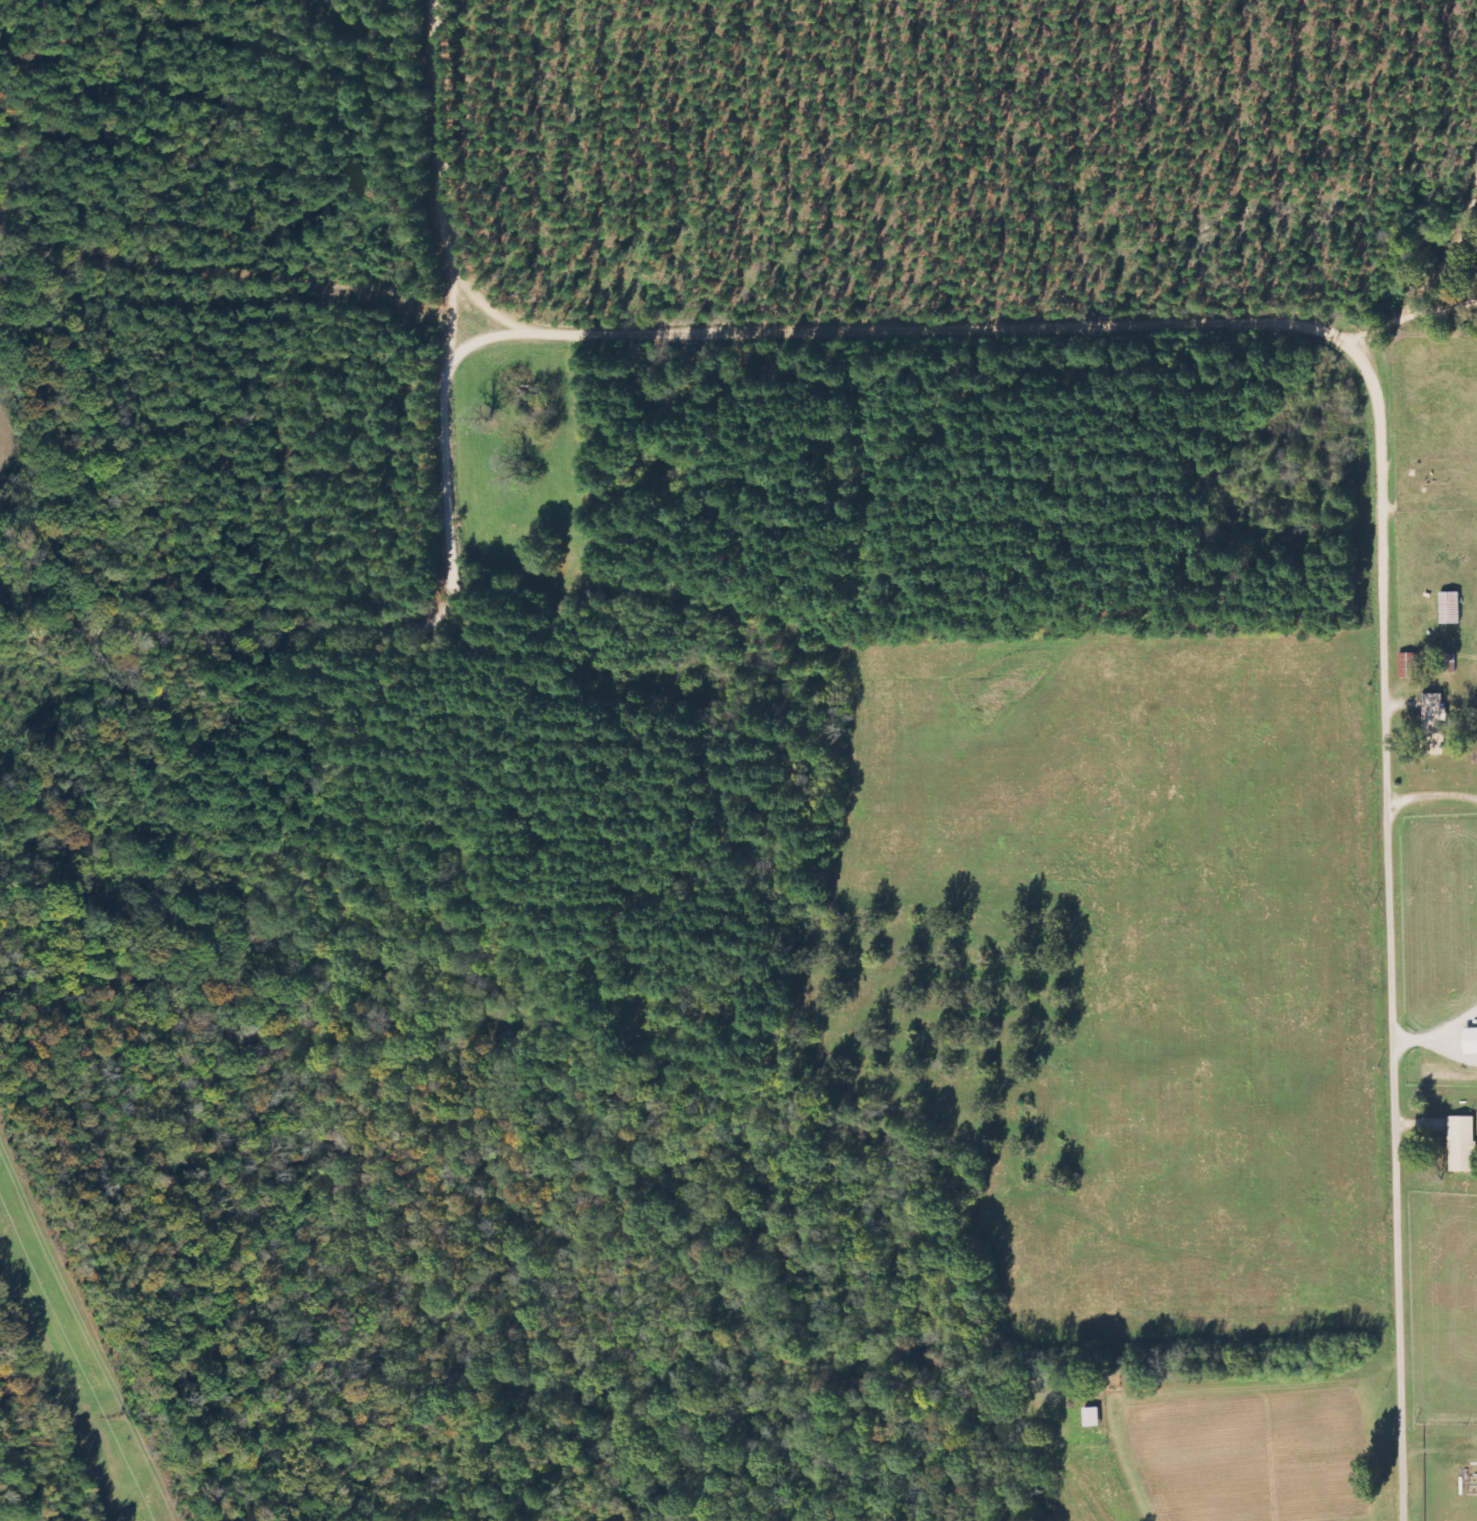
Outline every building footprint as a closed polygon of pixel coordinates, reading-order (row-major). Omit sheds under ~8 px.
[(1400,678),(1420,677),(1420,653),(1399,653),(1400,678)] [(1445,754),(1444,721),(1448,721),(1448,707),(1443,707),(1443,693),(1422,693),(1424,755),(1445,754)] [(1476,1054),(1476,1028),(1465,1029),(1466,1054),(1476,1054)] [(1475,1116),(1449,1116),(1450,1172),(1476,1172),(1475,1116)] [(1084,1409),(1085,1427),(1101,1427),(1100,1408),(1084,1409)]
